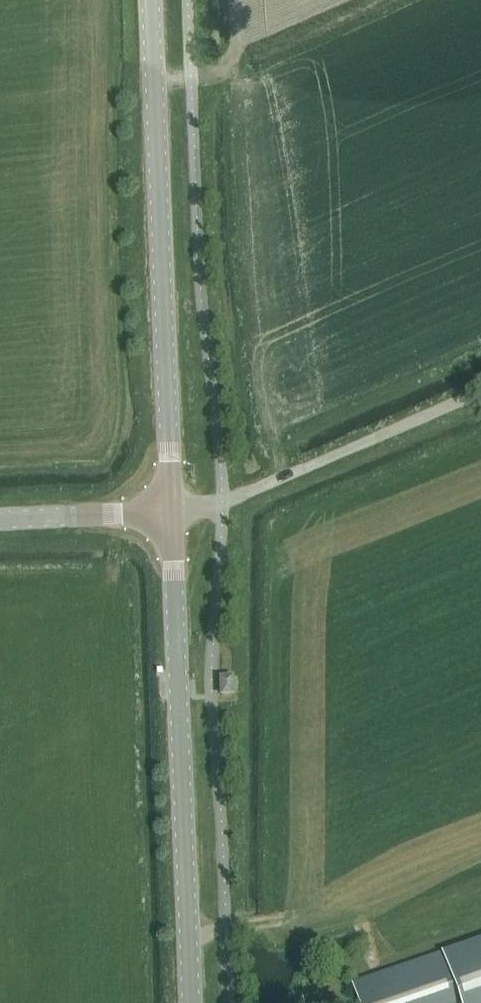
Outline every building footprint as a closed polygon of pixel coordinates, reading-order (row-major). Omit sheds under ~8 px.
[(221,696),(231,695),(231,680),(220,680),(221,696)] [(353,985),(359,1002),(480,1002),(480,941),(353,985)]
